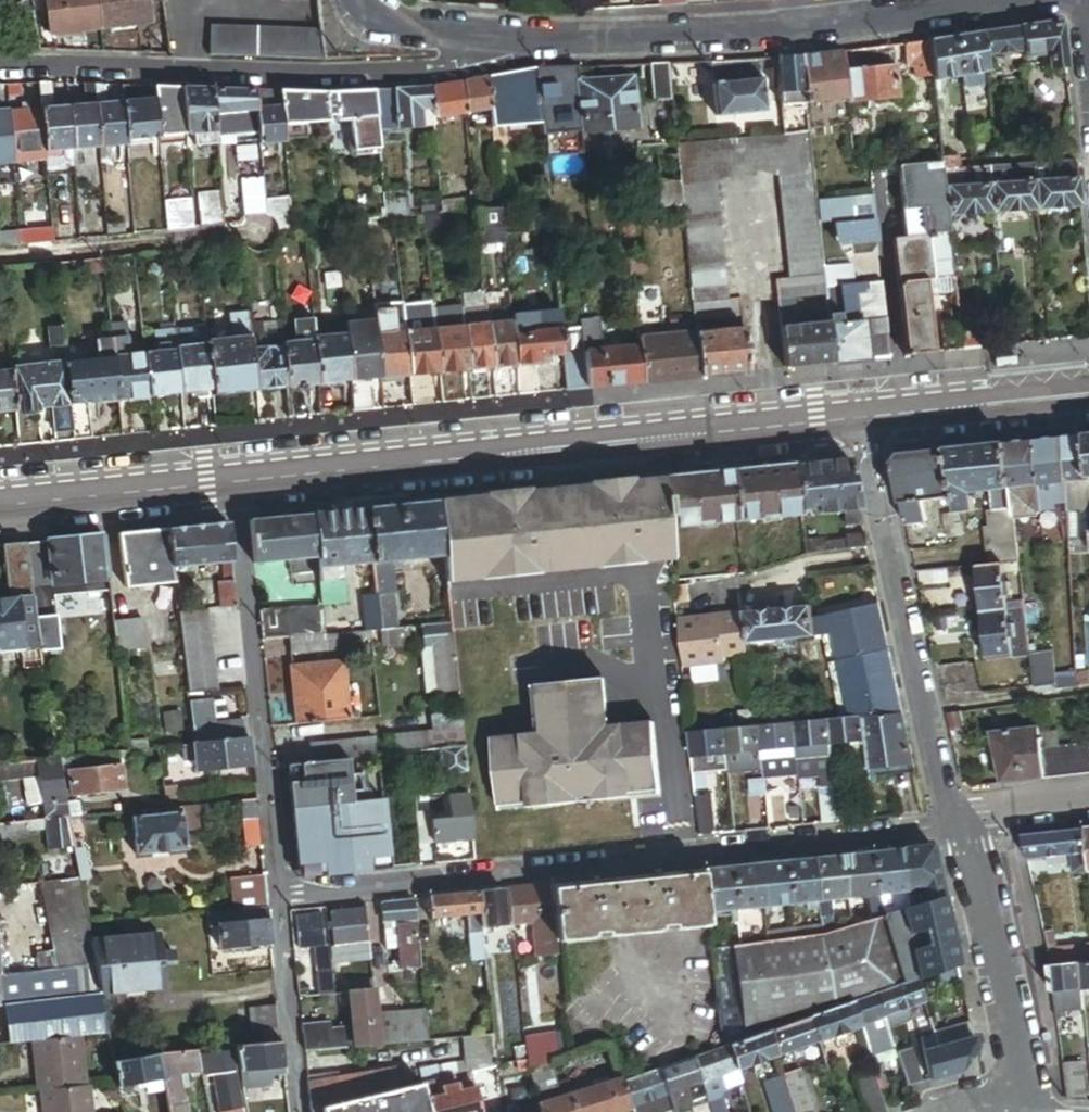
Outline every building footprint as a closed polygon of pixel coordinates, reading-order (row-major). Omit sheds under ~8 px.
[(103,0),(52,0),(55,35),(107,30),(103,0)] [(107,30),(113,29),(145,25),(157,24),(154,0),(103,0),(107,30)] [(1061,23),(1021,28),(1023,52),(1023,58),(1046,55),(1048,70),(1066,68),(1061,23)] [(145,33),(145,25),(113,29),(114,36),(145,33)] [(333,62),(329,27),(216,27),(215,58),(333,62)] [(1023,52),(1021,28),(981,33),(984,57),(1023,52)] [(160,56),(176,57),(172,29),(157,31),(160,56)] [(984,57),(981,33),(956,37),(962,77),(963,88),(981,85),(980,76),(979,74),(985,72),(984,57)] [(962,77),(956,37),(931,42),(932,60),(934,76),(935,82),(962,77)] [(932,60),(931,42),(905,45),(907,63),(914,62),(932,60)] [(897,86),(893,46),(842,52),(847,99),(847,103),(898,98),(897,95),(897,86)] [(847,99),(842,52),(801,57),(805,93),(806,103),(807,103),(847,99)] [(805,93),(801,57),(779,58),(781,93),(805,93)] [(762,79),(760,59),(739,60),(741,81),(762,79)] [(934,76),(932,60),(914,62),(916,77),(934,76)] [(714,84),(727,82),(726,62),(712,63),(714,84)] [(672,96),(669,63),(652,64),(655,98),(672,96)] [(577,82),(576,68),(536,70),(542,123),(543,136),(636,127),(631,77),(577,82)] [(542,123),(536,70),(487,78),(491,110),(492,128),(542,123)] [(491,110),(487,78),(463,83),(465,115),(491,110)] [(765,112),(762,79),(741,81),(736,82),(730,82),(727,82),(714,84),(713,84),(716,116),(765,112)] [(465,115),(463,83),(432,88),(434,121),(465,115)] [(39,85),(38,85),(41,110),(51,109),(48,84),(39,85)] [(906,85),(897,86),(897,95),(906,94),(906,85)] [(94,86),(84,86),(86,106),(96,105),(94,86)] [(104,86),(94,86),(96,105),(105,105),(104,86)] [(155,100),(154,88),(147,88),(148,101),(155,100)] [(182,89),(154,88),(155,100),(158,139),(186,136),(182,89)] [(434,121),(432,88),(395,90),(397,129),(435,128),(434,121)] [(211,90),(182,89),(186,136),(193,135),(194,148),(216,146),(215,140),(213,116),(211,90)] [(254,92),(211,90),(213,116),(256,112),(256,110),(254,92)] [(395,90),(375,92),(377,119),(378,130),(397,129),(395,90)] [(268,92),(254,92),(256,110),(268,109),(267,104),(269,104),(268,92)] [(280,93),(268,92),(269,104),(267,104),(268,109),(281,108),(280,93)] [(377,119),(375,92),(335,94),(336,107),(337,122),(351,121),(377,119)] [(327,108),(326,94),(280,93),(281,108),(283,126),(328,122),(327,108)] [(806,103),(805,93),(781,93),(782,104),(806,103)] [(335,94),(326,94),(327,108),(336,107),(335,94)] [(126,147),(126,148),(150,145),(150,139),(158,139),(155,100),(148,101),(129,103),(123,103),(126,147)] [(96,105),(100,149),(126,147),(123,103),(105,105),(96,105)] [(69,108),(73,151),(100,149),(96,105),(86,106),(69,108)] [(45,154),(73,151),(69,108),(51,109),(41,110),(45,154)] [(258,136),(259,146),(284,144),(283,126),(281,108),(268,109),(256,110),(256,112),(258,136)] [(44,160),(39,110),(8,113),(13,163),(44,160)] [(256,112),(213,116),(215,140),(258,136),(256,112)] [(377,119),(351,121),(354,152),(380,150),(378,130),(377,119)] [(780,176),(814,172),(809,131),(769,135),(765,175),(780,176)] [(769,135),(746,137),(748,147),(745,147),(749,176),(765,175),(769,135)] [(739,138),(727,139),(733,179),(749,176),(745,147),(740,147),(739,138)] [(733,179),(727,139),(677,144),(681,189),(717,185),(733,179)] [(681,189),(677,144),(637,148),(641,186),(659,184),(661,207),(683,205),(683,201),(681,189)] [(959,170),(958,157),(943,159),(943,163),(944,171),(959,170)] [(1077,178),(1075,161),(1061,162),(1064,179),(1077,178)] [(945,187),(944,171),(943,163),(899,167),(907,238),(950,234),(948,217),(945,187)] [(1046,180),(1044,163),(1032,164),(1034,181),(1046,180)] [(1034,181),(1032,164),(988,167),(990,184),(1034,181)] [(990,184),(988,167),(975,168),(976,185),(990,184)] [(975,168),(959,170),(944,171),(945,187),(976,185),(975,168)] [(815,187),(814,172),(780,176),(782,191),(815,187)] [(1037,210),(1080,207),(1077,178),(1064,179),(1046,180),(1034,181),(1037,210)] [(1037,210),(1034,181),(990,184),(993,213),(1037,210)] [(945,187),(948,217),(993,213),(990,184),(976,185),(945,187)] [(717,185),(681,189),(683,201),(718,197),(717,185)] [(817,201),(817,200),(815,187),(782,191),(783,205),(817,201)] [(262,191),(242,193),(244,217),(249,217),(257,215),(264,216),(263,201),(262,191)] [(223,227),(220,192),(197,195),(200,229),(223,227)] [(879,241),(874,196),(817,200),(817,201),(818,216),(819,222),(836,220),(837,229),(851,227),(853,244),(879,241)] [(718,197),(683,201),(683,205),(684,214),(719,211),(718,197)] [(289,199),(263,201),(264,216),(266,216),(268,217),(273,221),(276,226),(278,232),(292,231),(289,199)] [(785,220),(818,216),(817,201),(783,205),(785,220)] [(191,202),(164,204),(166,233),(175,232),(194,230),(192,211),(191,202)] [(441,202),(421,204),(422,217),(423,217),(442,215),(441,205),(441,202)] [(452,214),(472,212),(471,202),(441,205),(442,215),(452,214)] [(406,204),(385,206),(386,221),(395,220),(407,219),(406,204)] [(349,208),(336,209),(337,223),(350,222),(349,208)] [(504,244),(503,236),(500,210),(476,212),(477,225),(479,246),(504,244)] [(719,211),(684,214),(685,229),(720,226),(719,211)] [(453,227),(452,214),(442,215),(423,217),(424,230),(453,227)] [(786,235),(820,231),(819,222),(818,216),(785,220),(786,235)] [(397,237),(395,220),(386,221),(367,223),(368,241),(397,237)] [(720,226),(685,229),(687,244),(722,241),(720,226)] [(851,227),(837,229),(838,245),(853,244),(851,227)] [(53,244),(52,231),(0,235),(0,250),(53,244)] [(788,250),(822,246),(820,231),(786,235),(788,250)] [(954,277),(950,234),(907,238),(894,240),(898,284),(928,280),(928,281),(942,280),(942,279),(954,277)] [(722,241),(687,244),(688,259),(723,255),(722,241)] [(789,264),(823,260),(822,246),(788,250),(789,264)] [(217,263),(216,249),(198,251),(199,265),(217,263)] [(723,255),(688,259),(689,273),(725,269),(723,255)] [(824,271),(823,260),(789,264),(791,279),(825,276),(824,271)] [(854,287),(852,268),(824,271),(825,276),(826,290),(840,288),(854,287)] [(725,269),(689,273),(691,287),(726,284),(725,269)] [(826,290),(825,276),(791,279),(776,281),(778,299),(827,294),(826,290)] [(959,321),(954,277),(942,279),(942,280),(945,316),(941,317),(942,323),(959,321)] [(928,280),(898,284),(906,357),(935,354),(934,340),(928,281),(928,280)] [(865,324),(888,322),(883,283),(854,287),(840,288),(843,314),(829,316),(830,322),(830,326),(865,322),(865,324)] [(692,304),(728,301),(726,284),(691,287),(692,304)] [(827,294),(778,299),(781,328),(788,327),(787,318),(792,318),(791,308),(820,305),(821,313),(804,315),(805,325),(830,322),(829,316),(827,294)] [(694,322),(706,321),(705,310),(709,310),(709,313),(722,312),(722,308),(729,308),(730,319),(742,317),(740,300),(728,301),(692,304),(694,322)] [(403,307),(403,304),(373,307),(375,325),(379,380),(394,378),(410,377),(403,307)] [(432,311),(431,304),(403,307),(410,377),(432,374),(438,373),(434,332),(432,311)] [(462,308),(432,311),(434,332),(457,329),(456,316),(462,315),(462,313),(462,308)] [(486,313),(486,310),(462,313),(462,315),(463,329),(487,326),(486,313)] [(510,311),(499,312),(501,325),(511,324),(510,311)] [(253,312),(247,312),(247,315),(249,328),(261,327),(263,340),(281,338),(280,323),(254,325),(253,312)] [(509,366),(516,365),(511,324),(501,325),(499,312),(486,313),(487,326),(491,368),(509,366)] [(249,328),(247,315),(231,317),(233,339),(249,338),(249,328)] [(706,321),(694,322),(695,333),(743,329),(742,317),(730,319),(706,321)] [(345,319),(312,322),(313,341),(333,340),(333,332),(346,331),(345,328),(345,319)] [(581,330),(561,332),(564,355),(563,356),(583,354),(602,353),(599,319),(580,321),(581,330)] [(699,378),(695,333),(690,334),(689,321),(673,323),(674,336),(641,340),(641,349),(645,383),(699,378)] [(945,353),(962,351),(959,321),(942,323),(945,353)] [(313,341),(312,322),(293,323),(295,345),(313,343),(313,341)] [(788,327),(781,328),(786,369),(834,364),(830,326),(830,322),(805,325),(788,327)] [(834,364),(869,360),(867,337),(865,324),(865,322),(830,326),(834,364)] [(889,334),(888,322),(865,324),(867,337),(889,334)] [(124,323),(109,325),(111,340),(113,358),(128,356),(124,323)] [(511,324),(516,365),(519,396),(537,394),(533,364),(538,364),(537,358),(564,355),(561,332),(549,334),(547,334),(545,334),(540,335),(540,329),(529,330),(530,336),(519,337),(518,323),(511,324)] [(379,380),(375,325),(345,328),(346,331),(346,338),(350,383),(370,381),(379,380)] [(491,368),(487,326),(463,329),(468,370),(469,370),(485,369),(491,368)] [(207,342),(205,327),(195,328),(197,346),(190,347),(188,329),(173,330),(175,351),(179,395),(190,394),(208,392),(211,392),(207,342)] [(261,327),(249,328),(249,338),(250,341),(263,340),(261,327)] [(195,328),(188,329),(190,347),(197,346),(195,328)] [(62,348),(60,329),(48,330),(49,349),(62,348)] [(468,370),(463,329),(457,329),(434,332),(438,373),(441,404),(465,402),(462,371),(468,370)] [(699,378),(747,373),(743,329),(695,333),(699,378)] [(175,351),(173,330),(154,332),(156,353),(175,351)] [(346,338),(346,331),(333,332),(333,340),(346,338)] [(869,360),(891,358),(889,334),(867,337),(869,360)] [(250,341),(249,338),(233,339),(207,342),(211,392),(212,397),(254,392),(250,341)] [(282,346),(281,338),(263,340),(250,341),(254,392),(286,389),(282,346)] [(350,383),(346,338),(333,340),(313,341),(313,343),(317,386),(342,383),(350,383)] [(113,358),(111,340),(94,342),(96,360),(64,363),(68,407),(69,418),(88,416),(87,406),(87,403),(96,402),(97,405),(117,403),(113,358)] [(317,386),(313,343),(295,345),(282,346),(286,389),(307,387),(317,386)] [(587,389),(645,383),(641,349),(602,353),(583,354),(587,389)] [(179,395),(175,351),(156,353),(143,355),(147,398),(179,395)] [(583,354),(563,356),(567,391),(587,389),(583,354)] [(147,398),(143,355),(128,356),(113,358),(117,403),(118,408),(148,405),(147,398)] [(68,407),(64,363),(10,369),(10,372),(15,413),(15,414),(38,412),(37,410),(50,409),(68,407)] [(494,399),(512,397),(509,366),(491,368),(494,399)] [(488,397),(485,369),(469,370),(472,399),(487,398),(487,397),(488,397)] [(10,372),(0,373),(0,414),(15,413),(10,372)] [(412,407),(435,405),(432,374),(410,377),(412,407)] [(353,413),(372,411),(370,381),(350,383),(353,413)] [(209,399),(208,392),(190,394),(191,400),(209,399)] [(69,418),(68,407),(50,409),(53,434),(71,432),(69,418)] [(90,440),(88,416),(69,418),(71,432),(72,442),(90,440)] [(54,444),(72,442),(71,432),(53,434),(54,444)] [(1088,434),(1066,436),(1069,482),(1088,479),(1088,452),(1088,434)] [(1041,484),(1069,482),(1066,436),(1037,439),(1041,484)] [(1012,487),(1041,484),(1037,439),(1007,442),(1012,487)] [(947,448),(958,496),(962,512),(967,512),(978,511),(976,496),(973,496),(973,491),(993,489),(1012,487),(1007,442),(947,448)] [(926,499),(958,496),(947,448),(901,453),(894,461),(907,522),(921,521),(931,520),(926,499)] [(793,463),(798,510),(812,508),(813,513),(844,510),(858,508),(847,457),(793,463)] [(798,511),(798,510),(793,463),(729,469),(734,518),(758,516),(771,514),(798,511)] [(707,521),(734,518),(729,469),(662,476),(667,525),(693,523),(707,521)] [(639,550),(670,547),(667,525),(662,476),(436,500),(442,556),(444,571),(475,567),(476,577),(535,571),(534,561),(593,555),(595,565),(640,560),(639,550)] [(1069,482),(1041,484),(1043,513),(1056,512),(1055,506),(1070,505),(1069,487),(1069,482)] [(1043,513),(1041,484),(1012,487),(1014,507),(1015,516),(1043,513)] [(1069,487),(1070,505),(1073,557),(1088,556),(1088,485),(1069,487)] [(995,509),(1014,507),(1012,487),(993,489),(995,509)] [(391,561),(442,556),(436,500),(367,508),(373,563),(391,561)] [(995,509),(990,510),(991,526),(986,527),(990,565),(1004,563),(1021,561),(1015,516),(1014,507),(995,509)] [(319,569),(343,566),(373,563),(367,508),(313,514),(317,557),(319,569)] [(845,524),(862,522),(858,508),(844,510),(845,524)] [(951,534),(966,532),(966,531),(963,516),(962,512),(946,515),(951,534)] [(252,564),(287,560),(317,557),(313,514),(247,521),(252,564)] [(921,521),(907,522),(913,546),(926,543),(921,521)] [(171,568),(222,562),(231,561),(227,522),(167,529),(171,568)] [(173,583),(171,568),(167,529),(117,534),(124,588),(173,583)] [(846,539),(847,547),(867,545),(864,530),(845,533),(846,539)] [(51,585),(107,579),(102,536),(45,541),(51,583),(51,585)] [(803,553),(822,550),(821,542),(820,536),(802,538),(803,553)] [(821,542),(822,550),(847,547),(846,539),(821,542)] [(25,544),(31,585),(51,583),(45,541),(25,544)] [(33,597),(31,585),(25,544),(0,546),(6,600),(33,597)] [(289,575),(319,572),(319,569),(317,557),(287,560),(289,575)] [(220,597),(221,607),(236,605),(231,561),(222,562),(224,581),(226,580),(228,596),(220,597)] [(391,561),(373,563),(376,592),(394,591),(391,561)] [(1021,561),(1004,563),(1005,571),(1022,569),(1021,561)] [(990,565),(980,565),(985,613),(1010,610),(1009,602),(1008,596),(1006,582),(1005,571),(1004,563),(990,565)] [(347,604),(343,566),(319,569),(319,572),(323,606),(347,604)] [(946,570),(921,572),(923,584),(947,582),(946,570)] [(109,591),(107,579),(51,585),(53,596),(109,591)] [(226,580),(224,581),(218,581),(220,597),(228,596),(226,580)] [(51,583),(31,585),(33,597),(41,645),(42,652),(60,649),(53,596),(51,585),(51,583)] [(380,630),(398,628),(394,591),(376,592),(380,630)] [(368,631),(380,630),(376,592),(363,594),(367,631),(368,631)] [(6,600),(0,601),(0,650),(25,647),(41,645),(33,597),(6,600)] [(829,661),(889,648),(878,600),(817,615),(821,630),(829,661)] [(1010,610),(1026,608),(1026,600),(1015,602),(1009,602),(1010,610)] [(794,638),(815,635),(814,631),(812,616),(811,604),(743,612),(747,653),(748,662),(777,658),(775,646),(795,643),(794,638)] [(326,635),(323,606),(258,613),(261,642),(288,639),(326,635)] [(1016,618),(1027,617),(1026,608),(1010,610),(1011,619),(1016,618)] [(217,689),(207,609),(177,612),(187,692),(217,689)] [(990,660),(1015,657),(1014,649),(1013,638),(1011,624),(1011,619),(1010,610),(985,613),(990,660)] [(743,612),(677,619),(682,666),(724,662),(723,655),(747,653),(743,612)] [(812,616),(814,631),(821,630),(817,615),(812,616)] [(118,652),(131,650),(145,649),(141,619),(114,623),(118,652)] [(457,689),(449,623),(422,625),(424,648),(432,646),(437,691),(457,689)] [(408,627),(398,628),(380,630),(382,646),(409,643),(408,627)] [(368,631),(367,631),(350,633),(351,641),(369,639),(368,631)] [(351,641),(350,633),(326,635),(288,639),(289,654),(309,652),(338,650),(337,642),(351,641)] [(28,667),(43,665),(42,652),(41,645),(25,647),(28,667)] [(427,692),(437,691),(432,646),(424,648),(422,648),(427,692)] [(25,647),(0,650),(0,669),(28,667),(25,647)] [(1031,647),(1014,649),(1015,657),(1032,655),(1032,654),(1031,647)] [(903,711),(889,648),(829,661),(834,685),(848,682),(856,715),(863,715),(903,711)] [(133,665),(131,650),(118,652),(120,667),(133,665)] [(1056,663),(1055,651),(1032,654),(1032,655),(1036,688),(1058,685),(1056,663)] [(310,667),(309,652),(289,654),(290,670),(310,667)] [(1080,676),(1079,659),(1056,663),(1058,685),(1059,690),(1081,687),(1080,676)] [(290,670),(296,726),(346,721),(345,713),(340,664),(310,667),(290,670)] [(1088,686),(1088,675),(1080,676),(1081,687),(1088,686)] [(848,682),(834,685),(842,717),(856,715),(848,682)] [(603,683),(539,690),(544,738),(493,743),(499,801),(530,798),(531,805),(575,800),(575,793),(596,791),(597,798),(629,795),(628,788),(660,784),(655,727),(602,732),(600,717),(607,716),(603,683)] [(211,698),(188,700),(191,730),(241,724),(241,720),(214,722),(211,698)] [(784,723),(782,702),(754,706),(756,725),(758,725),(784,723)] [(425,750),(463,746),(459,711),(430,714),(431,728),(425,729),(424,729),(425,750)] [(914,763),(903,711),(863,715),(865,738),(868,768),(914,763)] [(346,721),(357,719),(356,712),(345,713),(346,721)] [(968,733),(963,712),(949,714),(953,735),(968,733)] [(863,715),(856,715),(842,717),(829,718),(831,742),(853,739),(865,738),(863,715)] [(833,762),(831,742),(829,718),(794,722),(796,745),(797,756),(799,773),(799,774),(821,772),(822,786),(821,786),(825,822),(827,822),(839,821),(838,814),(835,778),(833,762)] [(796,745),(794,722),(784,723),(758,725),(761,749),(796,745)] [(243,739),(241,724),(191,730),(193,745),(243,739)] [(761,749),(758,725),(756,725),(724,729),(727,752),(761,749)] [(394,732),(396,753),(409,751),(422,750),(425,750),(424,729),(394,732)] [(727,752),(724,729),(689,733),(693,771),(728,767),(727,752)] [(1088,774),(1088,745),(1057,749),(1043,750),(1042,735),(1041,729),(993,733),(1003,783),(1088,774)] [(1055,733),(1042,735),(1043,750),(1057,749),(1055,733)] [(312,741),(314,762),(347,758),(374,755),(372,735),(312,741)] [(868,768),(865,738),(853,739),(856,770),(868,768)] [(243,739),(193,745),(194,759),(195,772),(253,766),(250,739),(243,739)] [(146,742),(127,744),(128,751),(147,749),(146,742)] [(194,759),(193,745),(182,746),(183,760),(194,759)] [(799,773),(797,756),(796,745),(761,749),(763,767),(764,777),(799,773)] [(465,771),(463,749),(463,746),(425,750),(422,750),(425,775),(465,771)] [(761,749),(727,752),(728,767),(729,771),(763,767),(761,749)] [(425,775),(422,750),(409,751),(412,777),(425,775)] [(120,758),(119,752),(58,759),(60,772),(68,771),(121,765),(120,758)] [(389,855),(383,798),(352,802),(347,758),(314,762),(298,763),(300,781),(287,782),(296,864),(334,861),(335,874),(369,870),(368,858),(389,855)] [(60,772),(58,759),(35,761),(44,820),(68,817),(65,801),(60,772)] [(841,761),(833,762),(835,778),(843,777),(841,761)] [(20,762),(0,765),(0,780),(22,778),(20,762)] [(869,776),(916,771),(914,763),(868,768),(869,776)] [(121,765),(68,771),(70,794),(123,789),(121,765)] [(843,777),(835,778),(838,814),(850,813),(846,777),(843,777)] [(765,786),(764,780),(751,782),(752,795),(766,794),(765,786)] [(172,784),(161,785),(163,796),(173,795),(172,784)] [(766,794),(769,828),(782,827),(777,785),(765,786),(766,794)] [(708,792),(696,794),(701,835),(713,834),(708,792)] [(434,842),(473,837),(468,795),(448,797),(450,818),(431,820),(434,842)] [(259,818),(257,798),(240,800),(241,820),(243,820),(259,818)] [(77,801),(65,801),(68,817),(78,817),(80,816),(77,801)] [(204,810),(203,804),(143,810),(143,815),(181,811),(183,828),(198,826),(196,810),(204,810)] [(143,815),(132,816),(136,854),(185,848),(183,828),(181,811),(143,815)] [(430,812),(416,814),(418,844),(434,842),(431,820),(430,812)] [(74,847),(68,817),(44,820),(46,831),(48,851),(64,848),(74,847)] [(88,877),(78,817),(68,817),(74,847),(75,853),(79,878),(88,877)] [(246,848),(262,847),(259,818),(243,820),(246,848)] [(44,820),(24,822),(26,834),(46,831),(44,820)] [(0,825),(0,839),(26,836),(26,834),(24,822),(0,825)] [(1088,853),(1086,830),(1023,836),(1029,860),(1088,853)] [(903,846),(908,890),(918,889),(924,887),(926,901),(944,896),(933,843),(903,846)] [(877,893),(908,890),(903,846),(872,850),(877,893)] [(848,896),(877,893),(872,850),(843,853),(848,896)] [(38,882),(44,881),(79,878),(75,853),(65,854),(35,858),(37,874),(38,882)] [(829,898),(848,896),(843,853),(813,856),(818,899),(819,899),(829,898)] [(391,868),(389,855),(368,858),(369,870),(391,868)] [(791,902),(807,900),(818,899),(813,856),(786,859),(791,902)] [(769,904),(791,902),(786,859),(759,862),(764,905),(769,904)] [(335,874),(334,861),(296,864),(298,878),(335,874)] [(742,907),(764,905),(759,862),(732,865),(737,908),(742,907)] [(731,908),(737,908),(732,865),(704,867),(709,910),(731,908)] [(553,943),(711,926),(709,910),(704,867),(546,884),(547,887),(553,943)] [(14,876),(15,885),(38,882),(37,874),(14,876)] [(268,906),(266,888),(265,875),(230,879),(233,910),(234,910),(268,906)] [(91,941),(79,878),(44,881),(53,954),(35,955),(38,972),(44,971),(96,965),(91,941)] [(544,887),(547,887),(546,884),(509,888),(513,924),(526,922),(530,956),(551,953),(544,887)] [(481,913),(482,926),(507,923),(503,889),(478,891),(481,913)] [(918,889),(908,890),(910,906),(920,903),(918,889)] [(910,906),(908,890),(877,893),(881,908),(882,914),(903,908),(910,906)] [(468,914),(481,913),(478,891),(429,897),(432,918),(468,914)] [(920,903),(910,906),(903,908),(914,958),(917,975),(937,968),(958,961),(944,896),(926,901),(920,903)] [(420,965),(413,898),(382,902),(387,949),(398,947),(401,967),(420,965)] [(831,927),(829,898),(819,899),(822,929),(831,927)] [(819,910),(818,899),(807,900),(807,906),(813,906),(814,911),(819,910)] [(269,918),(268,906),(234,910),(235,921),(269,918)] [(874,916),(882,914),(881,908),(873,910),(874,916)] [(903,908),(882,914),(898,963),(914,958),(903,908)] [(369,942),(365,909),(331,912),(335,946),(369,942)] [(233,910),(216,912),(218,923),(235,921),(234,910),(233,910)] [(316,945),(325,944),(321,913),(296,915),(299,947),(316,945)] [(469,927),(482,926),(481,913),(468,914),(469,927)] [(898,963),(882,914),(874,916),(821,931),(795,935),(768,939),(733,944),(735,957),(715,960),(724,1045),(731,1043),(773,1028),(814,1013),(854,998),(878,990),(903,981),(898,963)] [(265,943),(272,942),(269,918),(235,921),(218,923),(220,948),(265,943)] [(795,935),(821,931),(821,923),(794,928),(795,935)] [(485,948),(482,926),(469,927),(472,950),(478,949),(485,948)] [(768,939),(795,935),(794,928),(767,931),(768,939)] [(1051,953),(1060,953),(1054,932),(1046,933),(1051,953)] [(154,934),(91,941),(96,965),(101,992),(160,986),(154,934)] [(369,942),(335,946),(337,963),(371,959),(369,942)] [(320,994),(334,993),(333,981),(330,943),(325,944),(316,945),(320,994)] [(735,957),(733,944),(713,947),(715,960),(735,957)] [(1088,964),(1088,950),(1060,953),(1051,953),(1054,968),(1083,965),(1088,964)] [(914,976),(917,975),(914,958),(898,963),(903,981),(914,976)] [(101,992),(96,965),(44,971),(47,1003),(77,999),(77,995),(101,992)] [(1085,987),(1083,965),(1054,968),(1056,990),(1085,987)] [(937,968),(917,975),(914,976),(920,990),(941,982),(937,968)] [(38,972),(3,976),(6,1007),(7,1007),(47,1003),(44,971),(38,972)] [(920,990),(914,976),(903,981),(878,990),(886,1013),(906,1006),(923,999),(920,990)] [(374,990),(373,978),(333,981),(334,993),(350,992),(374,990)] [(1056,990),(1060,1020),(1070,1018),(1070,1013),(1087,1011),(1085,988),(1085,987),(1056,990)] [(377,1015),(374,990),(350,992),(354,1028),(356,1045),(380,1043),(377,1015)] [(878,990),(854,998),(861,1022),(886,1013),(878,990)] [(814,1013),(821,1038),(825,1036),(838,1032),(862,1023),(861,1022),(854,998),(814,1013)] [(282,1041),(279,1005),(251,1007),(254,1027),(255,1044),(282,1041)] [(906,1006),(886,1013),(889,1025),(907,1019),(910,1015),(906,1006)] [(380,1044),(429,1040),(426,1010),(377,1015),(380,1043),(380,1044)] [(780,1052),(821,1038),(814,1013),(773,1028),(780,1052)] [(862,1023),(864,1033),(889,1025),(886,1013),(861,1022),(862,1023)] [(971,1021),(971,1020),(932,1030),(932,1032),(920,1037),(931,1077),(962,1068),(977,1048),(971,1021)] [(305,1050),(320,1048),(318,1031),(318,1024),(302,1025),(305,1050)] [(864,1033),(870,1051),(895,1043),(889,1025),(864,1033)] [(336,1029),(337,1047),(356,1045),(354,1028),(336,1029)] [(737,1066),(780,1052),(773,1028),(731,1043),(737,1066)] [(318,1031),(320,1048),(337,1047),(336,1029),(318,1031)] [(841,1038),(838,1032),(825,1036),(827,1042),(841,1038)] [(497,1065),(494,1034),(464,1036),(469,1072),(471,1072),(497,1066),(497,1065)] [(527,1067),(540,1063),(538,1049),(552,1047),(551,1034),(524,1038),(527,1067)] [(90,1086),(85,1036),(37,1041),(42,1091),(45,1091),(90,1086)] [(285,1066),(282,1041),(255,1044),(250,1044),(237,1046),(240,1070),(269,1067),(285,1066)] [(731,1043),(724,1045),(696,1056),(703,1080),(720,1073),(737,1066),(731,1043)] [(908,1083),(922,1079),(911,1045),(897,1050),(899,1054),(908,1083)] [(203,1070),(199,1049),(161,1053),(166,1077),(168,1091),(171,1107),(186,1104),(186,1103),(183,1087),(180,1073),(189,1072),(203,1070)] [(166,1077),(161,1053),(153,1054),(114,1062),(118,1083),(119,1086),(145,1081),(166,1077)] [(205,1059),(207,1077),(211,1076),(220,1111),(242,1111),(233,1073),(231,1055),(205,1059)] [(703,1080),(696,1056),(663,1069),(669,1093),(703,1080)] [(441,1079),(462,1074),(458,1058),(437,1063),(441,1079)] [(540,1063),(527,1067),(530,1078),(536,1104),(551,1100),(548,1090),(557,1088),(549,1060),(540,1063)] [(425,1083),(441,1079),(437,1063),(421,1067),(425,1083)] [(741,1078),(737,1066),(720,1073),(723,1085),(741,1078)] [(271,1086),(269,1067),(240,1070),(243,1089),(271,1086)] [(786,1073),(786,1074),(790,1089),(807,1085),(802,1068),(786,1073)] [(1088,1102),(1088,1095),(1086,1068),(1067,1070),(1072,1101),(1088,1102)] [(669,1093),(663,1069),(625,1084),(632,1107),(669,1093)] [(339,1071),(308,1075),(309,1084),(353,1080),(387,1076),(391,1092),(393,1091),(400,1089),(396,1070),(339,1076),(339,1071)] [(192,1086),(189,1072),(180,1073),(183,1087),(192,1086)] [(441,1079),(425,1083),(423,1084),(427,1099),(446,1093),(445,1087),(465,1082),(467,1089),(475,1087),(471,1072),(469,1072),(462,1074),(441,1079)] [(720,1073),(703,1080),(708,1098),(713,1111),(726,1111),(720,1092),(724,1086),(723,1085),(720,1073)] [(876,1073),(860,1078),(870,1111),(887,1111),(876,1073)] [(786,1074),(767,1079),(777,1111),(792,1111),(796,1111),(790,1089),(786,1074)] [(353,1080),(355,1100),(391,1092),(387,1076),(353,1080)] [(168,1091),(166,1077),(145,1081),(148,1095),(168,1091)] [(625,1084),(623,1077),(551,1100),(536,1104),(539,1111),(624,1111),(633,1109),(632,1107),(625,1084)] [(312,1111),(323,1108),(355,1100),(353,1080),(309,1084),(312,1111)] [(427,1099),(430,1111),(481,1111),(475,1087),(467,1089),(465,1082),(445,1087),(446,1093),(427,1099)] [(400,1089),(393,1091),(398,1111),(430,1111),(427,1099),(423,1084),(400,1089)] [(790,1089),(796,1111),(810,1111),(813,1111),(807,1085),(790,1089)] [(47,1111),(96,1111),(94,1086),(90,1086),(45,1091),(47,1111)] [(323,1108),(324,1111),(398,1111),(393,1091),(391,1092),(355,1100),(323,1108)] [(634,1111),(663,1111),(674,1108),(669,1093),(632,1107),(633,1109),(634,1111)] [(172,1111),(190,1111),(189,1102),(186,1103),(186,1104),(171,1107),(172,1111)]
